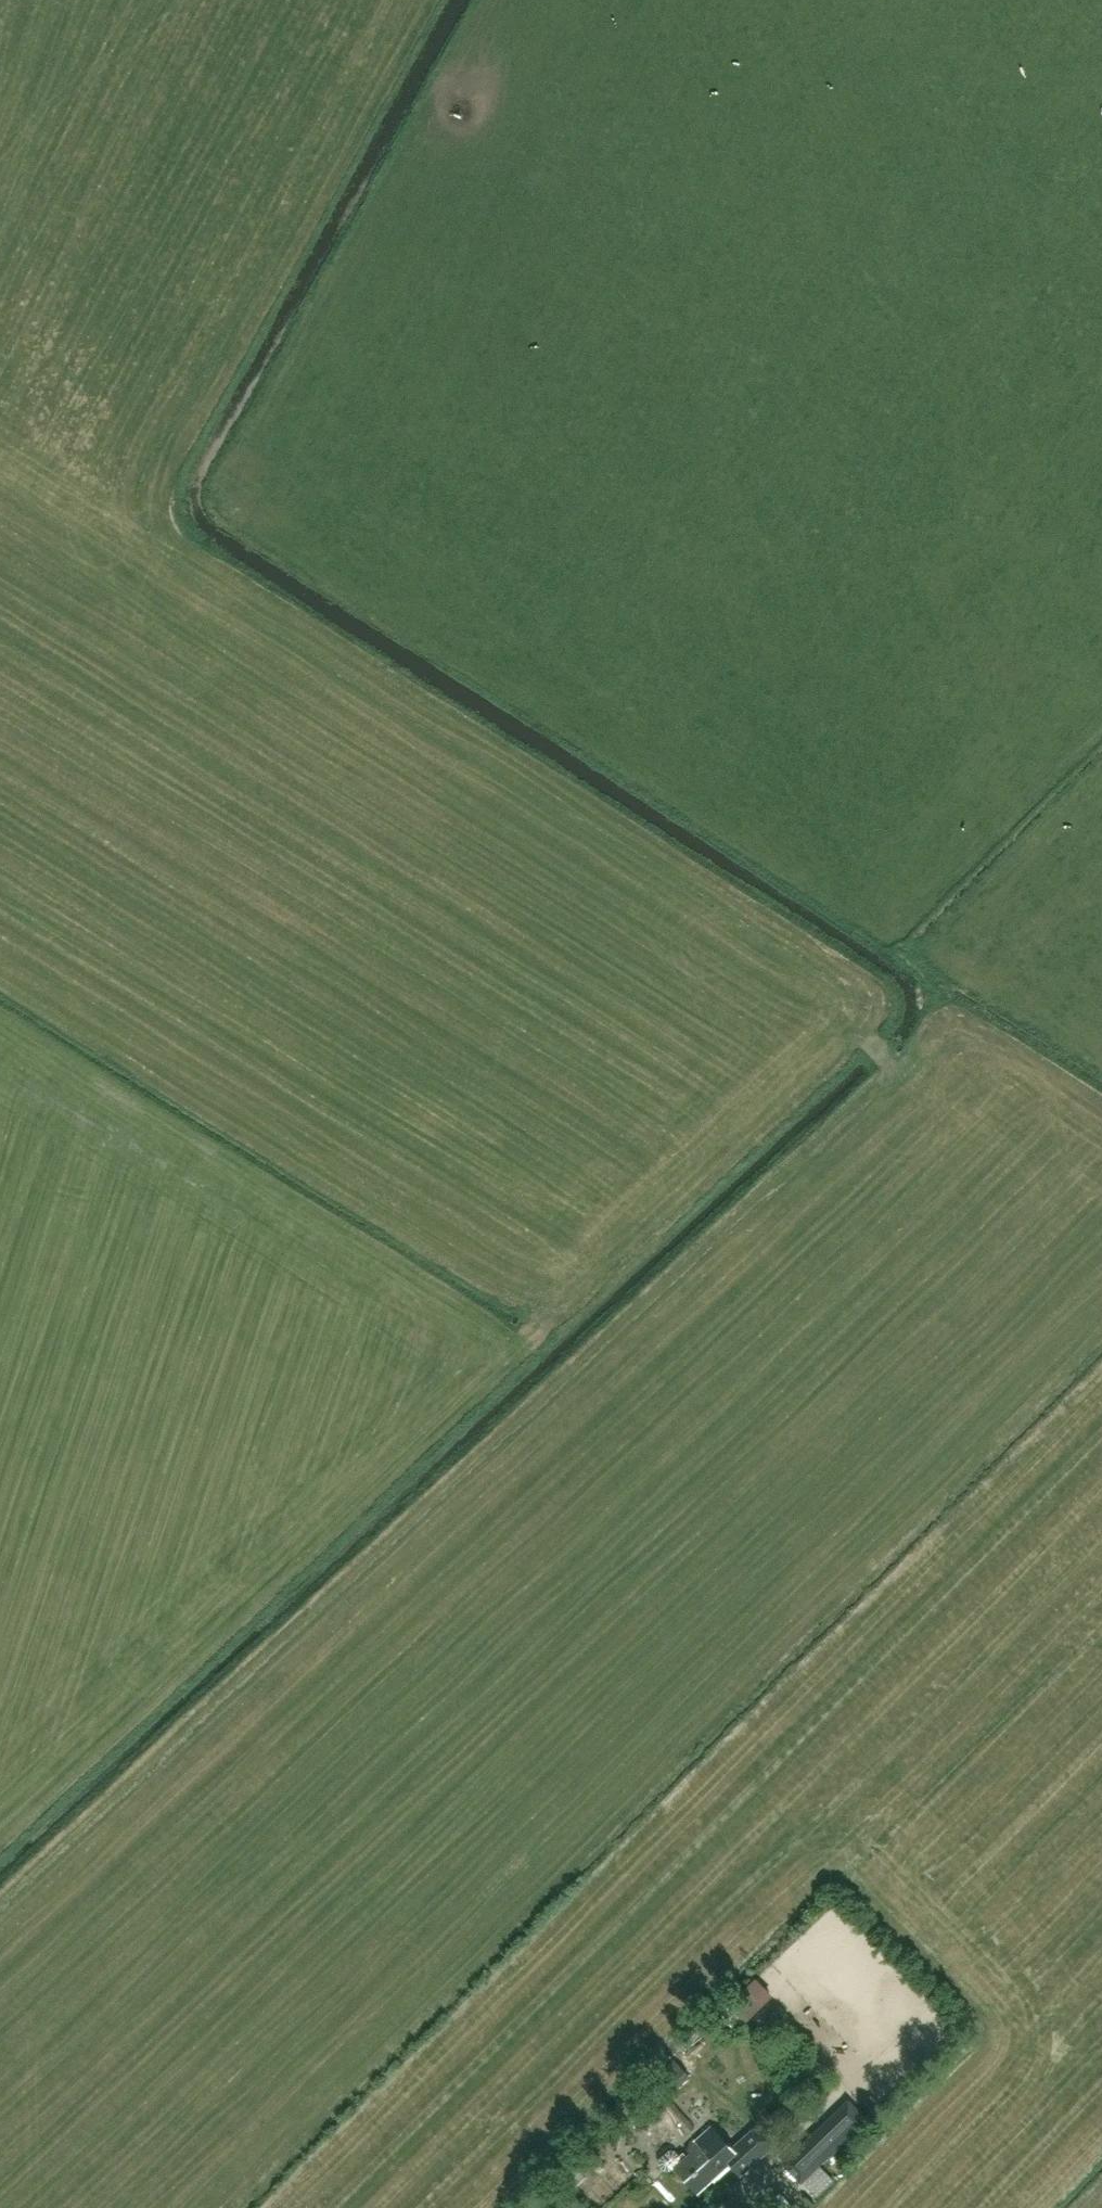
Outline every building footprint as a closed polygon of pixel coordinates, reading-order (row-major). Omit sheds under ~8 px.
[(745,1981),(730,1998),(748,2013),(762,1996),(745,1981)] [(674,2060),(651,2081),(666,2097),(688,2076),(674,2060)] [(790,2167),(802,2180),(865,2120),(853,2107),(790,2167)] [(682,2124),(690,2132),(696,2126),(689,2118),(682,2124)] [(740,2175),(771,2147),(755,2129),(734,2148),(713,2126),(689,2148),(693,2152),(689,2156),(685,2152),(681,2155),(676,2149),(671,2149),(661,2157),(660,2163),(666,2169),(671,2169),(676,2165),(677,2166),(677,2167),(699,2191),(730,2164),(740,2175)]
